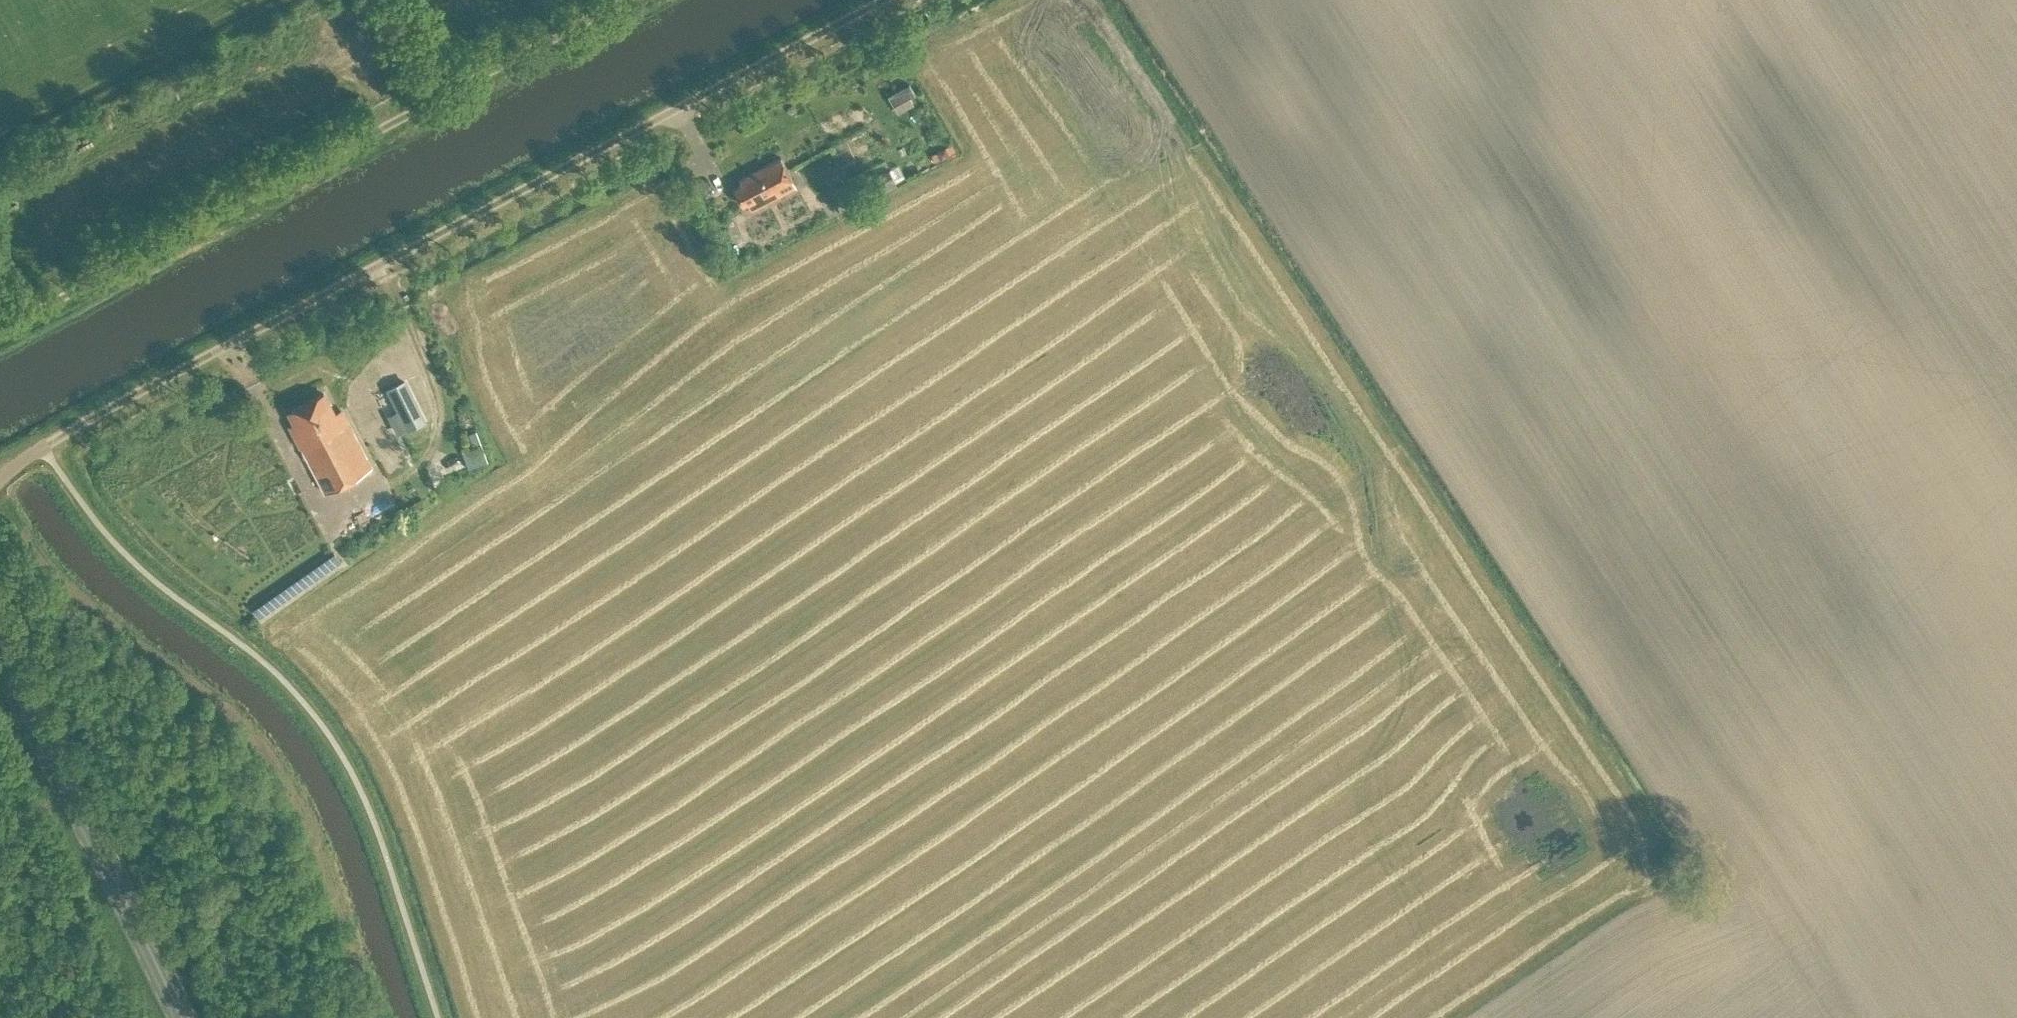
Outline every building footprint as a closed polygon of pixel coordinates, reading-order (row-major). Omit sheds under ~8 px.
[(908,81),(887,91),(896,112),(917,102),(908,81)] [(780,159),(740,180),(742,185),(733,189),(742,206),(747,203),(751,211),(795,188),(780,159)] [(295,422),(290,425),(325,492),(372,468),(342,412),(335,415),(324,393),(289,411),(295,422)]
